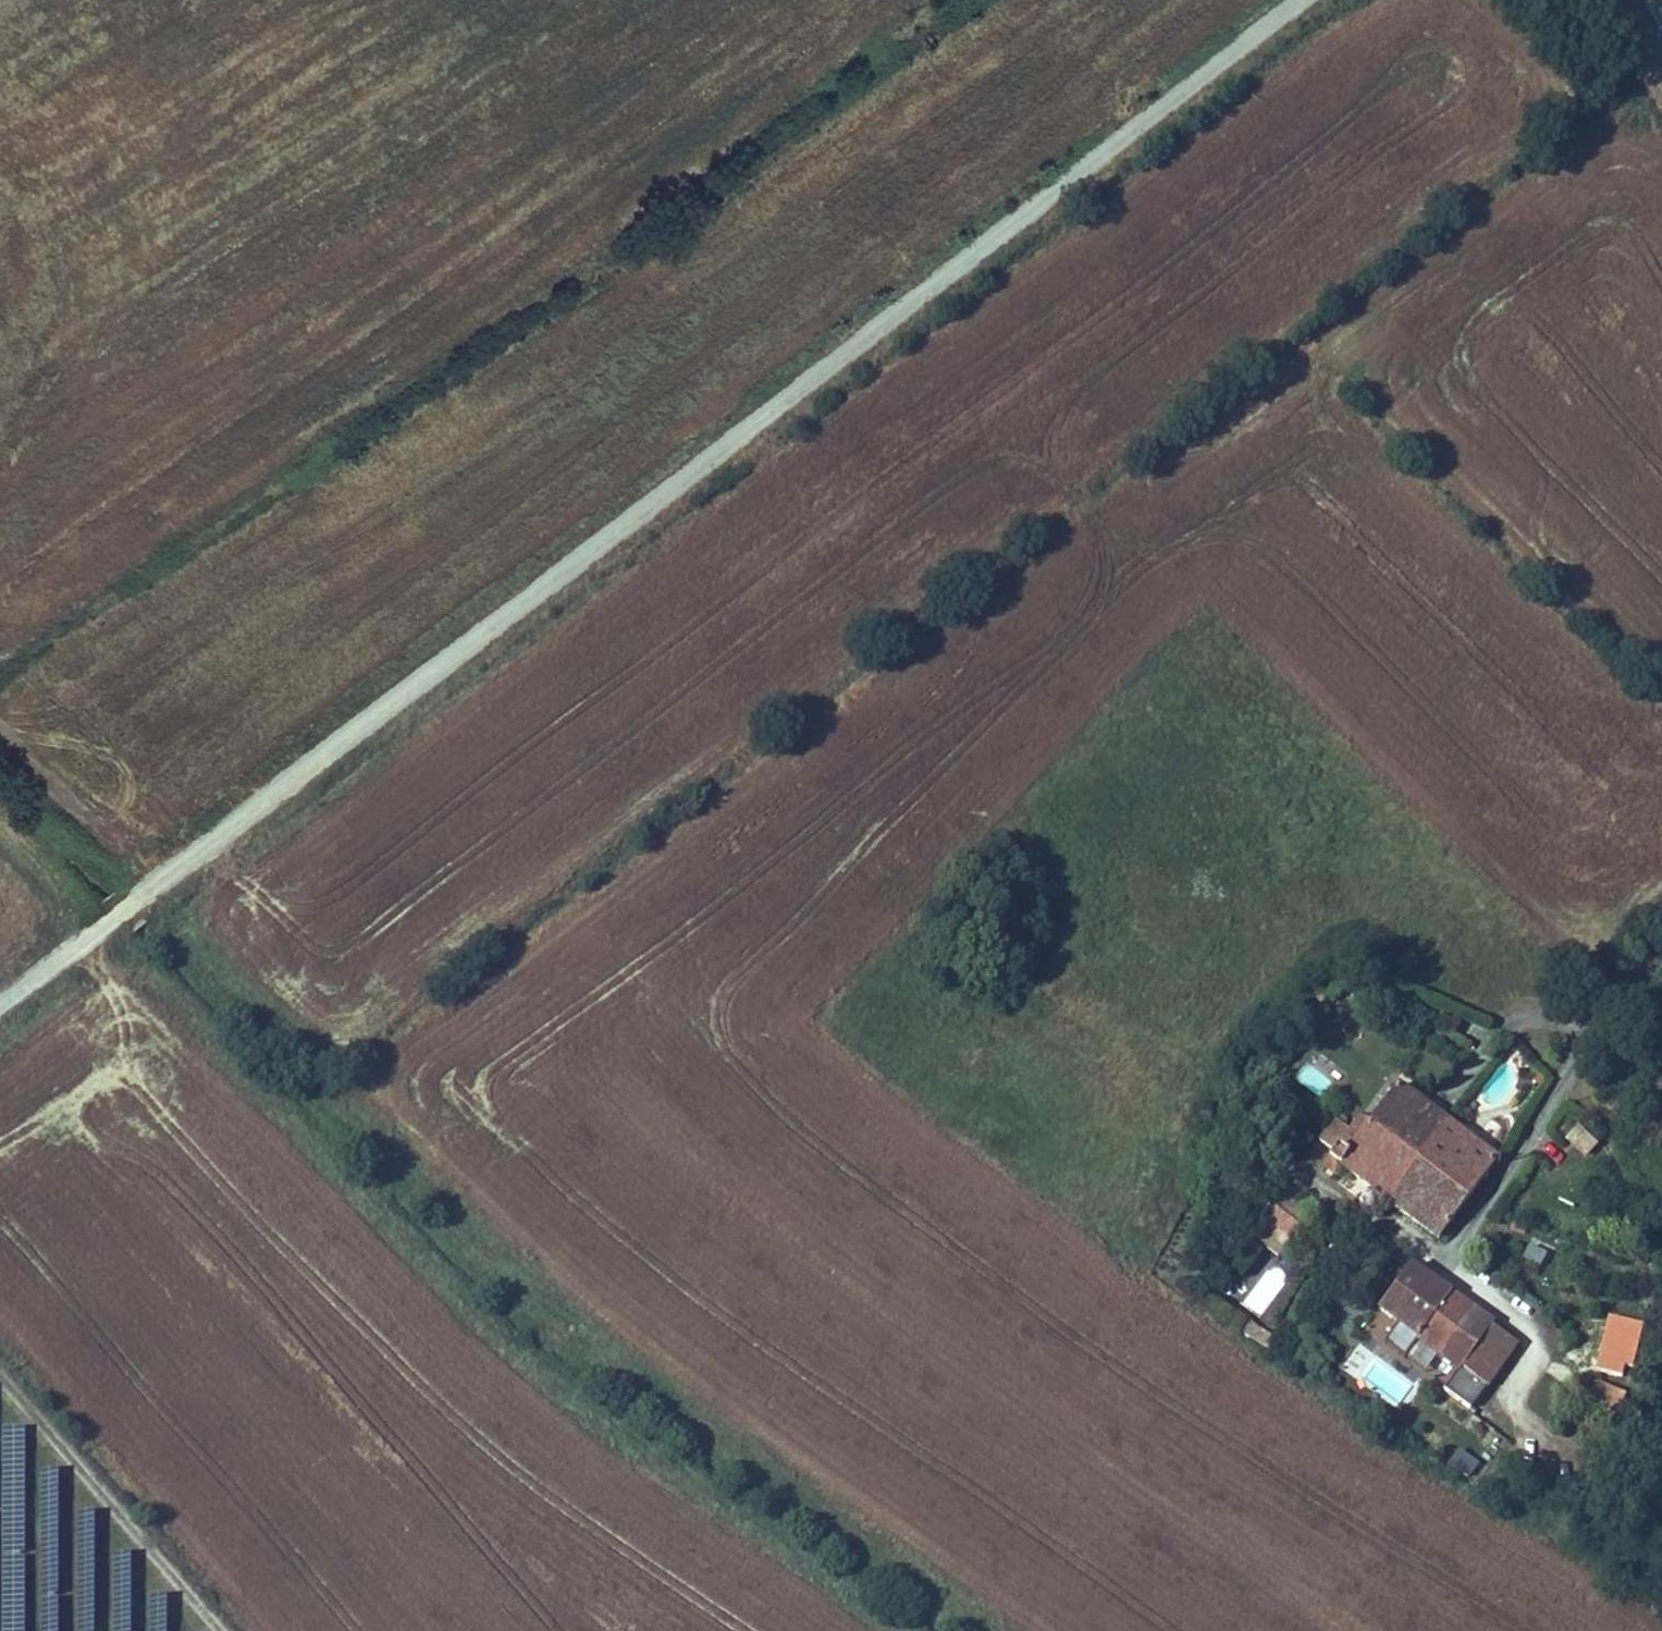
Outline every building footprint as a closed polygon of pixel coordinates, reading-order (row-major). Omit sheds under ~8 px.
[(1362,1110),(1329,1154),(1440,1236),(1500,1156),(1401,1083),(1374,1119),(1362,1110)] [(1303,1228),(1263,1197),(1256,1207),(1296,1237),(1303,1228)] [(1522,1348),(1416,1262),(1382,1304),(1436,1348),(1429,1357),(1456,1379),(1445,1392),(1470,1412),(1522,1348)] [(1593,1383),(1584,1408),(1611,1418),(1620,1393),(1593,1383)] [(1447,1465),(1468,1481),(1479,1466),(1458,1450),(1447,1465)]
